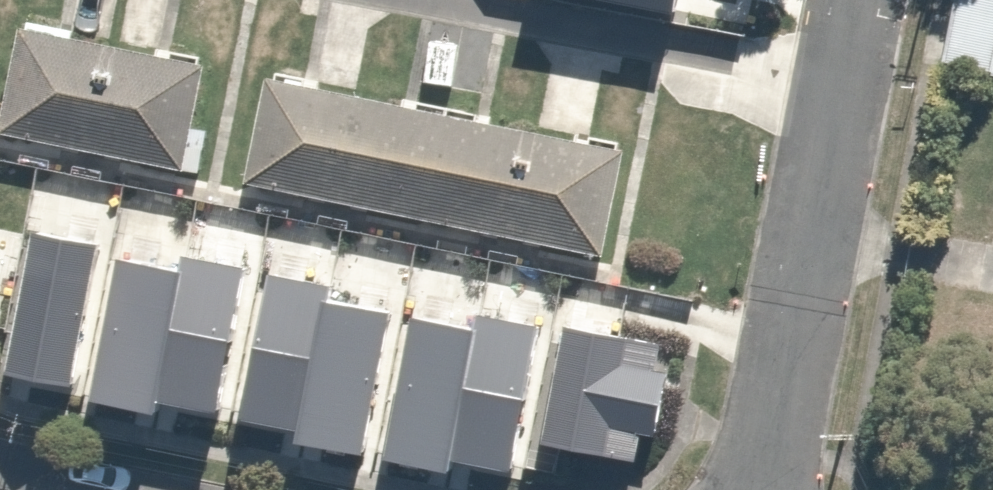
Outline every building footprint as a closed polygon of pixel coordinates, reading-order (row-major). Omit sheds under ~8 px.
[(674,25),(679,0),(546,0),(674,25)] [(944,46),(955,48),(951,80),(992,86),(992,0),(950,0),(944,46)] [(0,120),(0,140),(182,177),(205,72),(18,33),(0,120)] [(623,157),(265,84),(243,190),(601,263),(623,157)] [(73,398),(100,255),(35,242),(7,384),(38,394),(73,398)] [(216,422),(246,277),(181,264),(178,281),(118,269),(89,413),(156,427),(160,411),(216,422)] [(365,467),(391,324),(328,315),(333,296),(271,283),(240,430),(301,443),(298,457),(365,467)] [(510,481),(540,337),(477,324),(473,342),(412,329),(382,472),(449,485),(453,469),(510,481)] [(659,351),(565,332),(542,450),(635,469),(641,441),(655,444),(668,381),(654,378),(659,351)]
